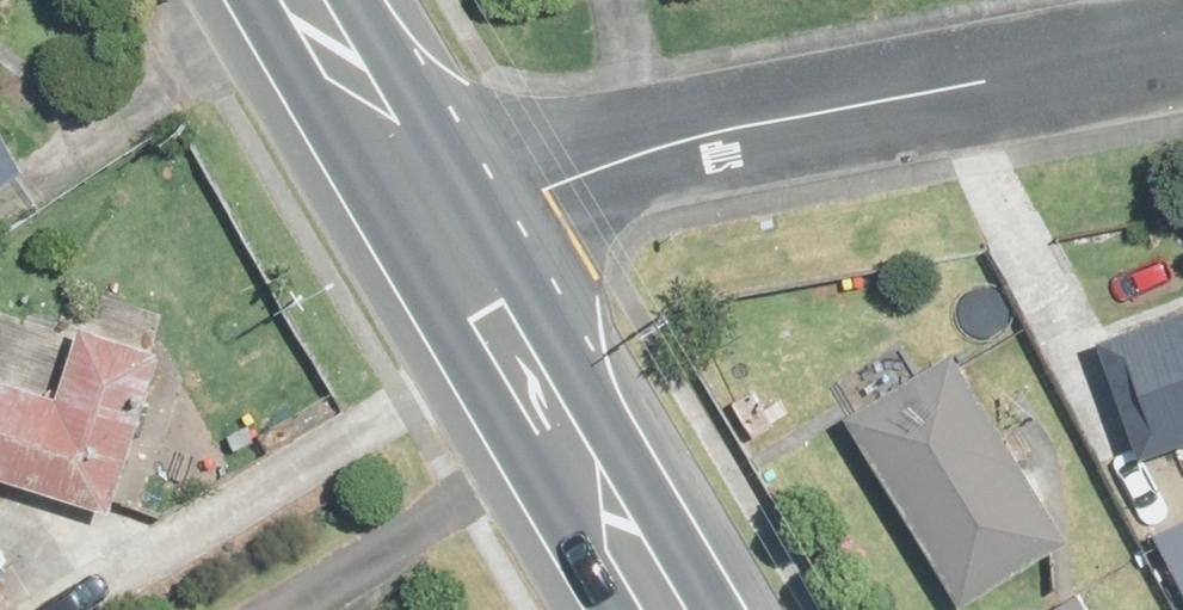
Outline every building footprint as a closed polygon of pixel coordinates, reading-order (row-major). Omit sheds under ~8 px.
[(1097,320),(1142,446),(1182,431),(1182,290),(1097,320)] [(0,360),(0,469),(103,497),(147,334),(68,313),(52,374),(0,360)] [(953,348),(845,414),(955,592),(1063,525),(953,348)] [(1149,515),(1182,580),(1182,497),(1149,515)] [(1018,609),(1103,609),(1081,572),(1018,609)]
